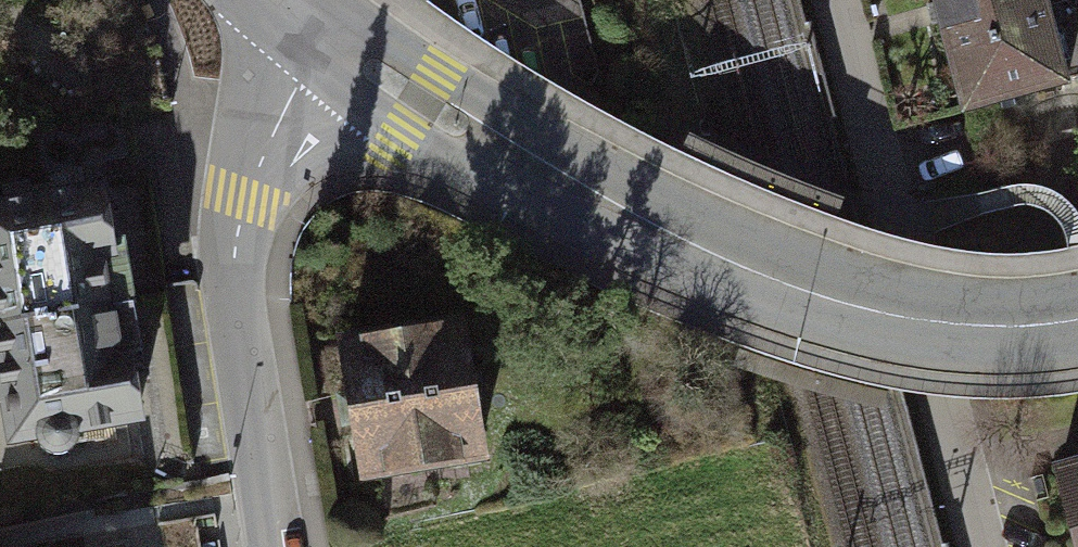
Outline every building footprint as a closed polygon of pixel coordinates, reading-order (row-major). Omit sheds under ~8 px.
[(961,110),(1066,83),(1044,0),(931,0),(961,110)] [(0,242),(0,405),(5,445),(166,428),(144,226),(0,242)] [(471,311),(337,333),(362,481),(495,460),(471,311)] [(1059,471),(1077,543),(1077,466),(1059,471)]
